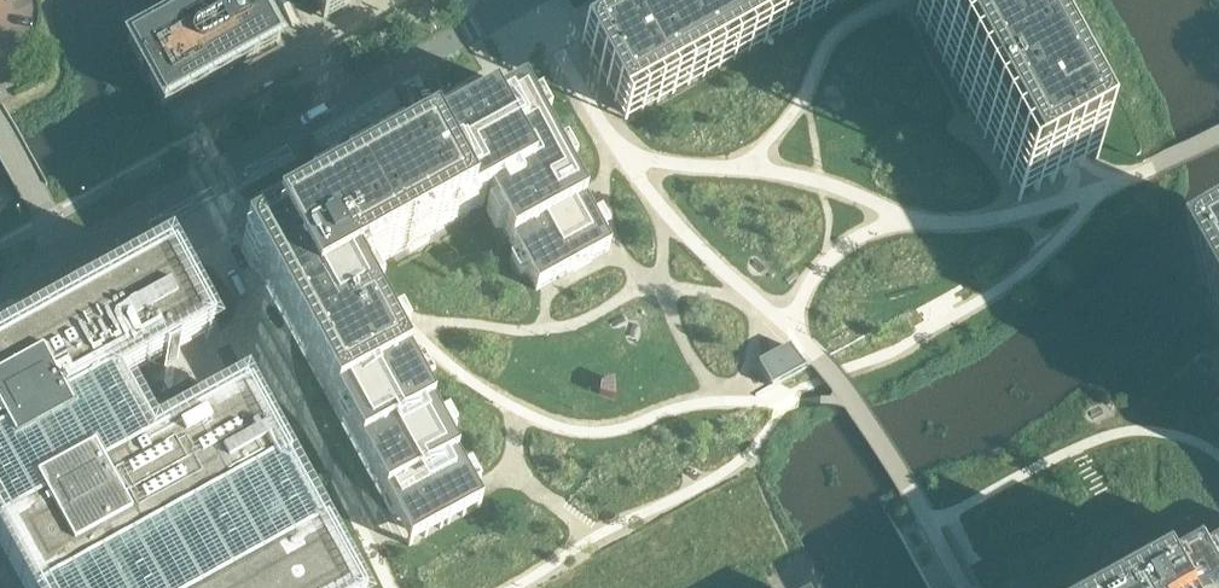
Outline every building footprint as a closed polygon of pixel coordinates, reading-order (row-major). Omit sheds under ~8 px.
[(118,15),(127,34),(192,0),(147,0),(118,15)] [(279,44),(254,0),(207,0),(127,44),(131,52),(134,56),(163,108),(279,44)] [(285,9),(305,0),(280,0),(285,9)] [(323,20),(359,0),(312,0),(323,20)] [(622,112),(826,0),(656,0),(581,41),(589,55),(615,102),(621,113),(622,112)] [(974,104),(993,137),(1042,110),(1055,103),(1064,98),(1063,96),(1064,96),(1046,64),(1011,0),(917,0),(974,104)] [(381,496),(392,515),(464,476),(453,456),(447,445),(436,427),(429,413),(421,400),(411,381),(404,367),(396,354),(393,348),(390,343),(389,341),(388,339),(386,336),(371,308),(364,295),(361,290),(354,278),(360,275),(368,270),(374,267),(377,265),(397,254),(405,250),(423,240),(451,225),(469,215),(488,204),(492,211),(502,229),(509,242),(512,247),(515,252),(517,257),(527,275),(528,277),(536,290),(539,288),(560,277),(567,273),(578,267),(585,263),(609,250),(600,234),(599,232),(589,214),(585,207),(575,189),(567,173),(565,171),(557,155),(541,127),(531,109),(522,92),(518,94),(505,100),(497,105),(489,110),(475,117),(465,123),(460,126),(452,130),(442,135),(437,138),(429,143),(414,151),(407,155),(404,156),(391,163),(388,165),(381,169),(376,172),(368,176),(366,177),(363,179),(360,180),(358,182),(353,184),(340,191),(337,193),(335,194),(336,197),(323,204),(322,202),(320,203),(321,205),(318,207),(308,212),(307,210),(304,211),(306,213),(293,220),(292,218),(281,224),(278,225),(276,227),(243,245),(246,251),(251,261),(257,271),(262,280),(282,317),(291,333),(332,407),(339,419),(344,429),(350,439),(357,453),(381,496)] [(253,238),(268,230),(262,218),(247,226),(253,238)] [(1,587),(364,587),(276,427),(261,400),(240,363),(222,329),(194,278),(184,261),(182,257),(182,256),(39,335),(0,356),(0,587),(1,587)] [(770,386),(771,388),(772,387),(782,382),(805,369),(804,368),(796,356),(794,353),(792,351),(789,346),(788,347),(787,347),(786,348),(758,363),(770,386)] [(1218,495),(1216,494),(1215,493),(1213,492),(1212,491),(1209,489),(1206,487),(1204,486),(1202,485),(1199,483),(1196,481),(1193,480),(1192,480),(1191,480),(1189,478),(1185,477),(1182,476),(1178,475),(1175,474),(1171,473),(1169,472),(1167,472),(1165,472),(1164,471),(1160,471),(1156,470),(1152,470),(1150,470),(1147,470),(1146,470),(1142,470),(1140,470),(1138,470),(1136,470),(1134,470),(1130,470),(1129,471),(1126,471),(1124,471),(1123,471),(1123,472),(1119,472),(1115,473),(1112,474),(1108,475),(1107,475),(1105,476),(1101,477),(1098,479),(1094,481),(1091,482),(1090,482),(1087,484),(1085,485),(1083,486),(1079,488),(1027,517),(1019,521),(974,546),(968,549),(962,552),(948,527),(947,527),(944,529),(945,531),(952,543),(953,545),(960,557),(961,559),(967,571),(968,573),(975,585),(976,587),(977,587),(1218,587),(1218,496),(1218,495)]
